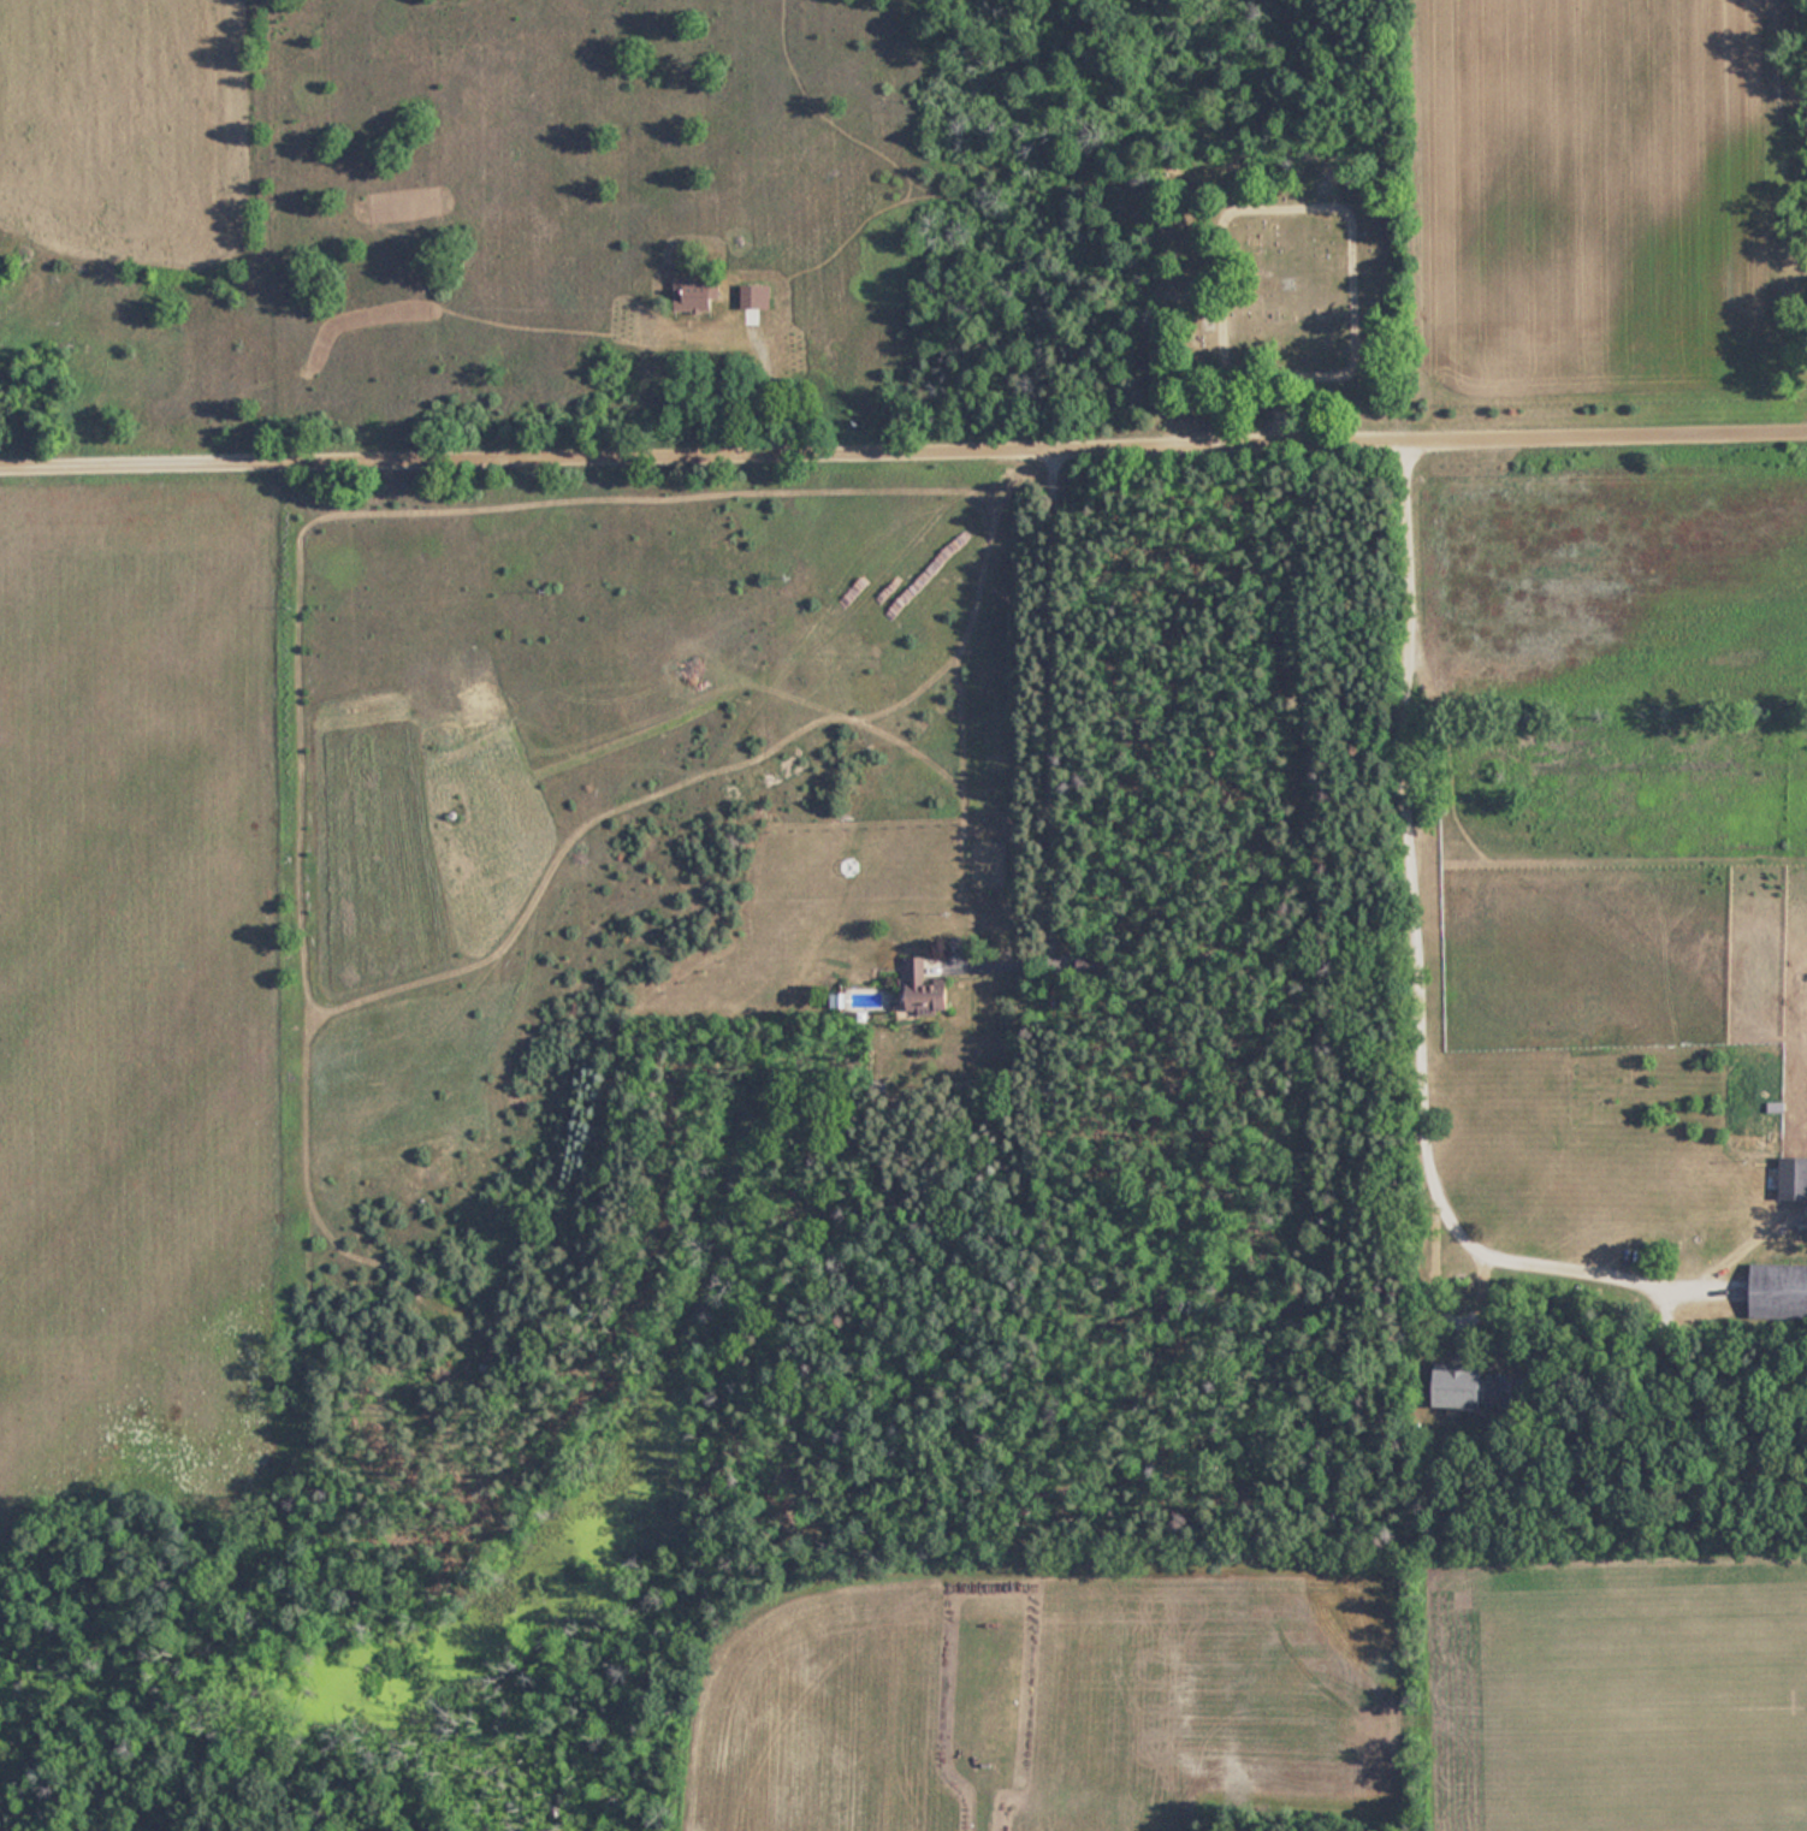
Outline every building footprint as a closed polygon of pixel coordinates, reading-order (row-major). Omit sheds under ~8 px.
[(927,992),(927,957),(902,957),(902,1014),(953,1014),(953,992),(927,992)] [(1806,1200),(1806,1157),(1782,1157),(1782,1200),(1806,1200)] [(1751,1263),(1750,1316),(1806,1317),(1806,1264),(1751,1263)] [(1440,1371),(1439,1408),(1515,1409),(1516,1372),(1440,1371)]
